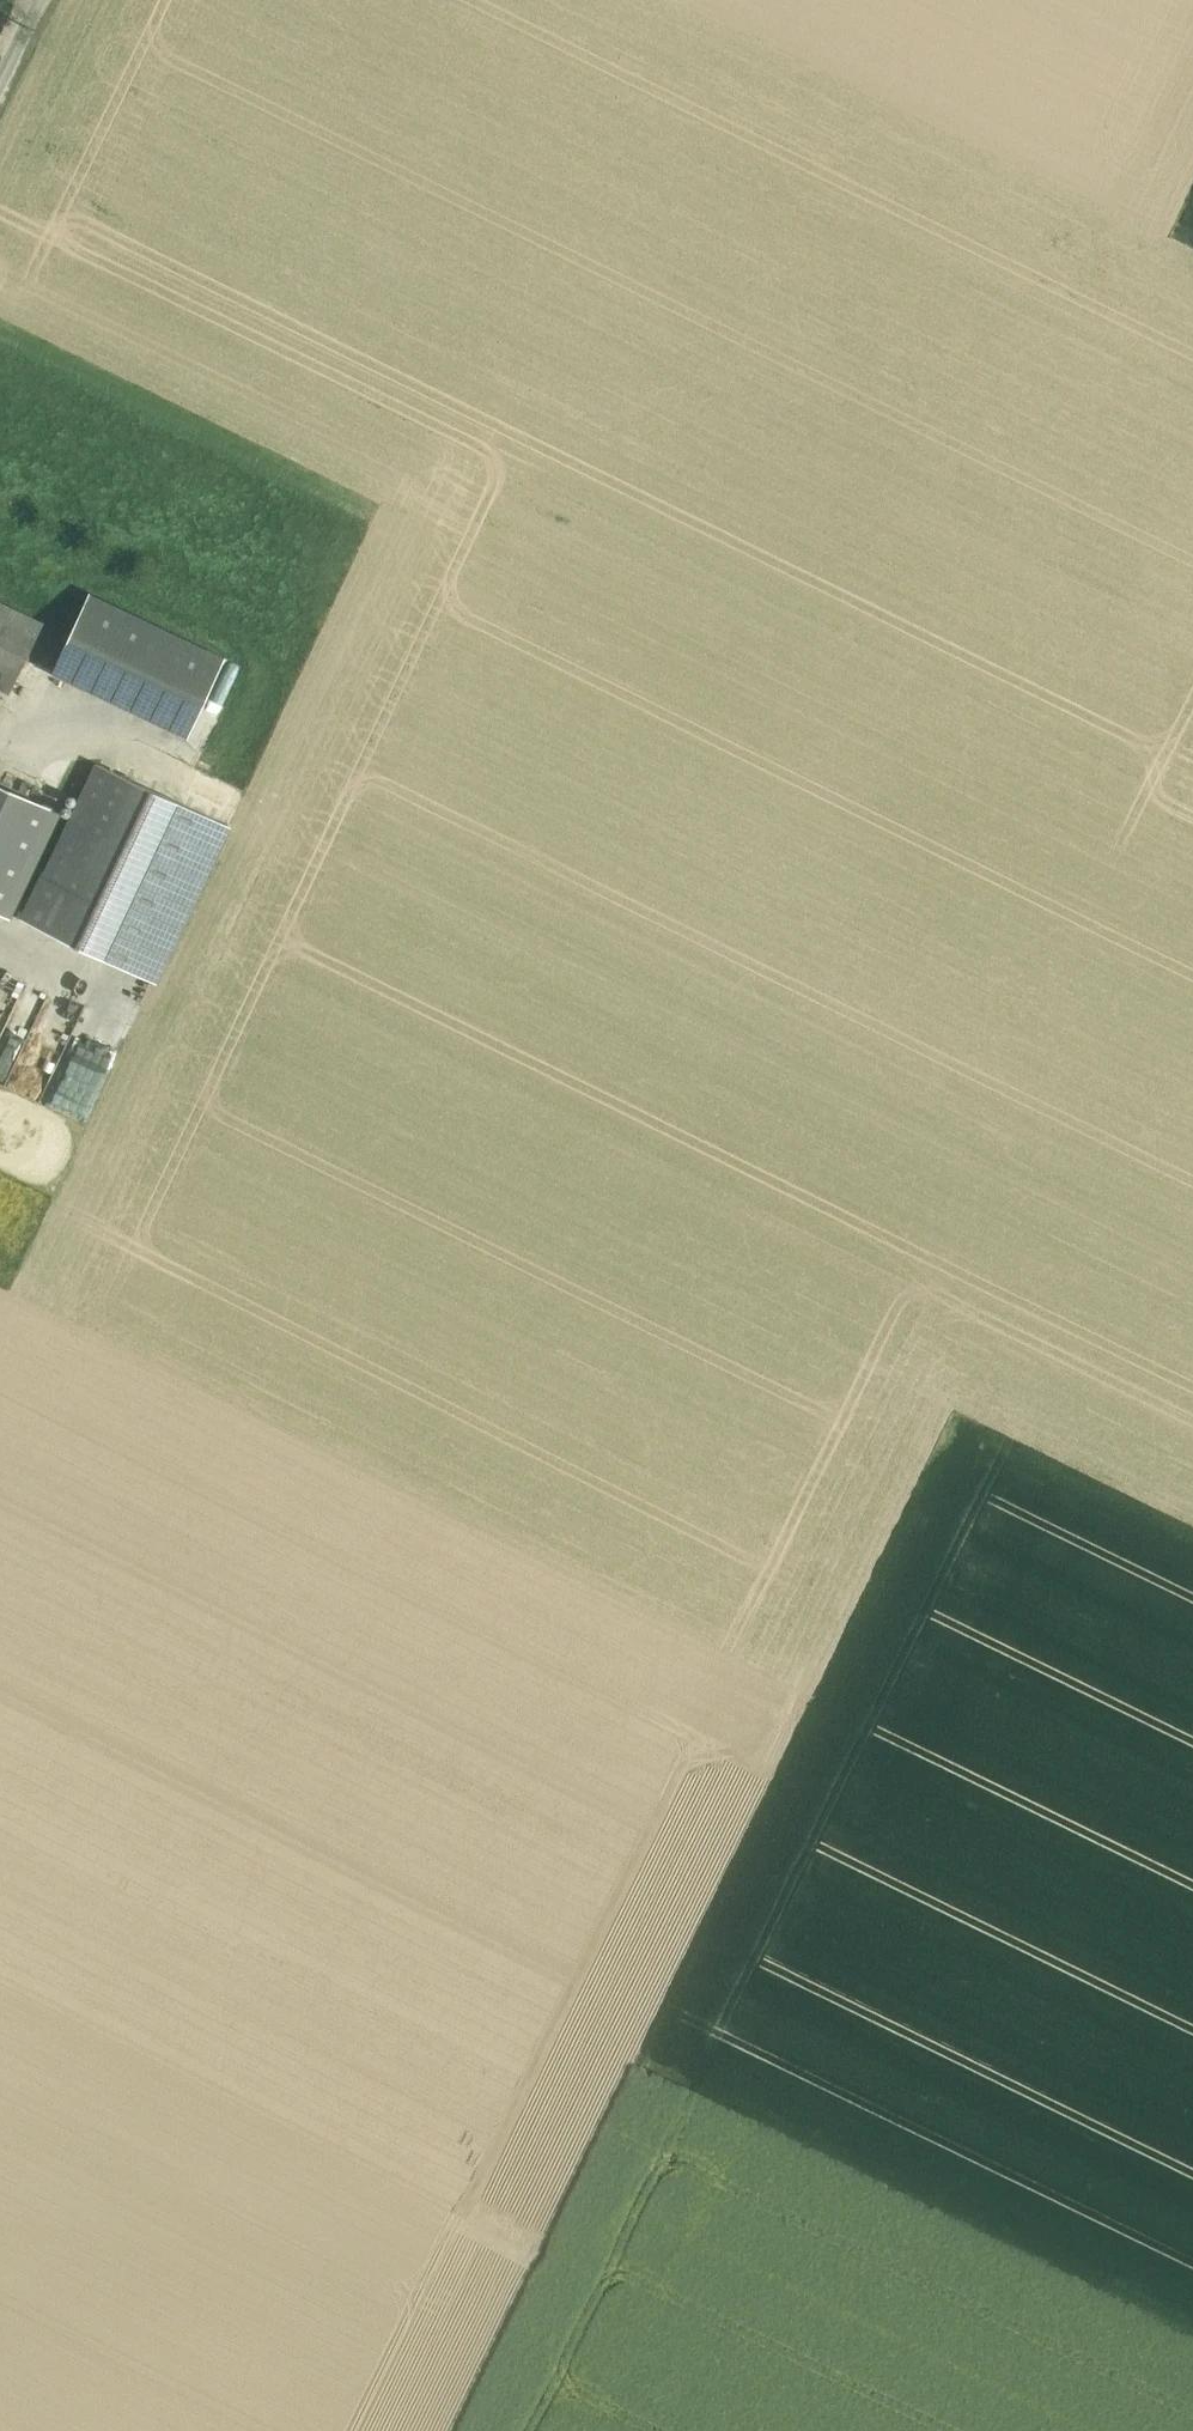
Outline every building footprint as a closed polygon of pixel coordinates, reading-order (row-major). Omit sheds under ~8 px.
[(91,589),(54,667),(190,732),(227,654),(91,589)] [(0,599),(0,682),(12,687),(44,620),(0,599)] [(12,700),(8,692),(0,696),(0,707),(12,700)] [(181,801),(100,763),(48,874),(43,872),(21,918),(107,958),(181,801)] [(8,911),(55,811),(0,785),(0,907),(8,911)] [(71,790),(63,807),(71,810),(79,793),(71,790)] [(181,801),(107,958),(154,980),(228,823),(181,801)] [(19,979),(0,971),(0,1025),(19,979)] [(87,1118),(119,1036),(85,1022),(53,1104),(87,1118)]
